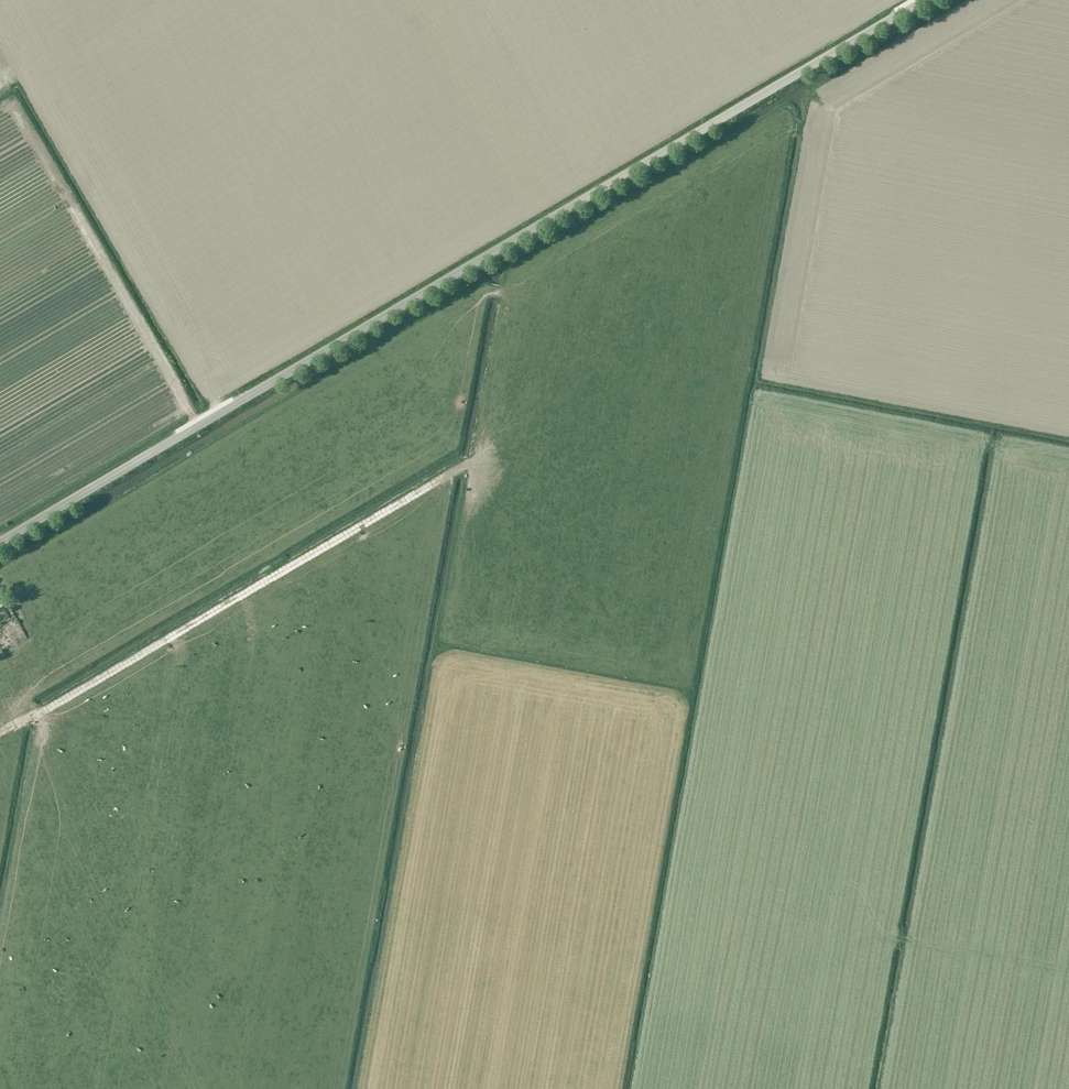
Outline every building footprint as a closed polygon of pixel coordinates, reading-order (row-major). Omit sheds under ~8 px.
[(175,458),(178,449),(172,447),(169,456),(175,458)]
